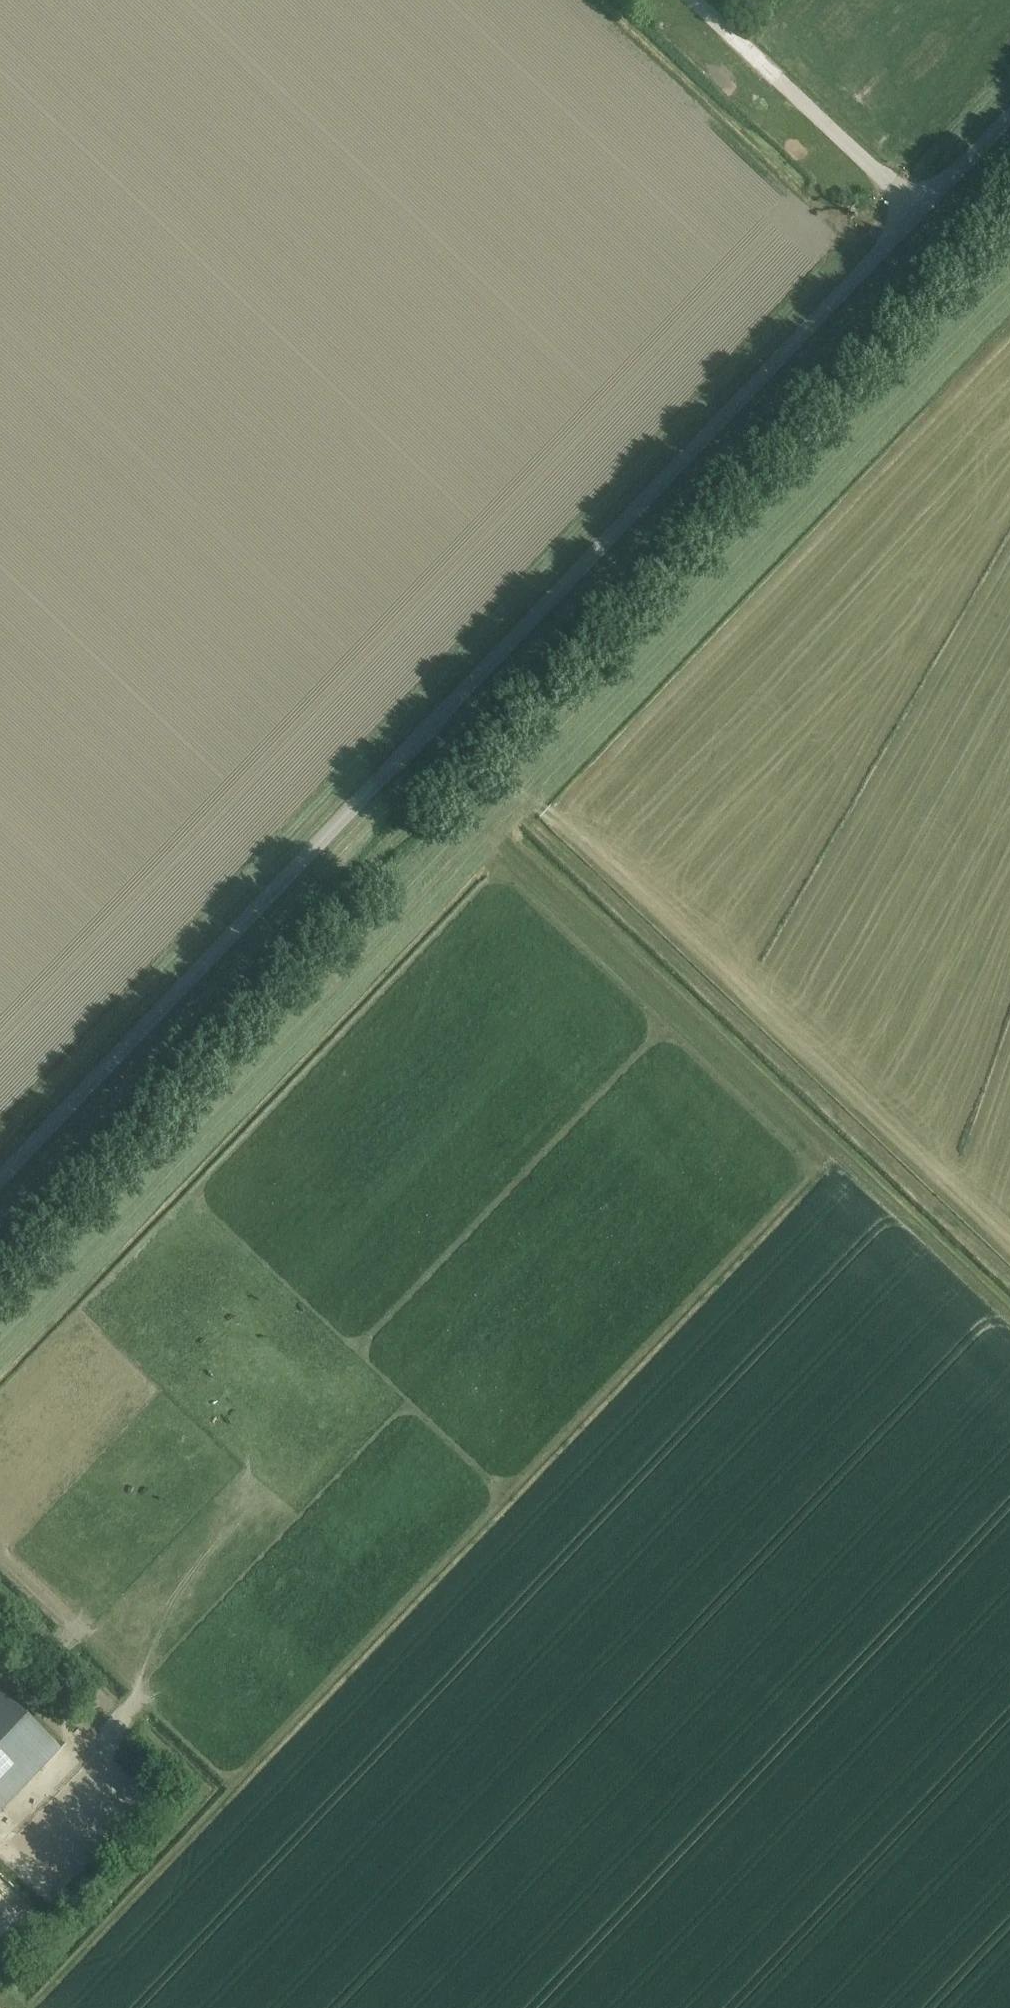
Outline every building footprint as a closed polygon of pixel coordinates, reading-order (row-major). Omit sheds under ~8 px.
[(59,1749),(0,1692),(0,1810),(59,1749)]
